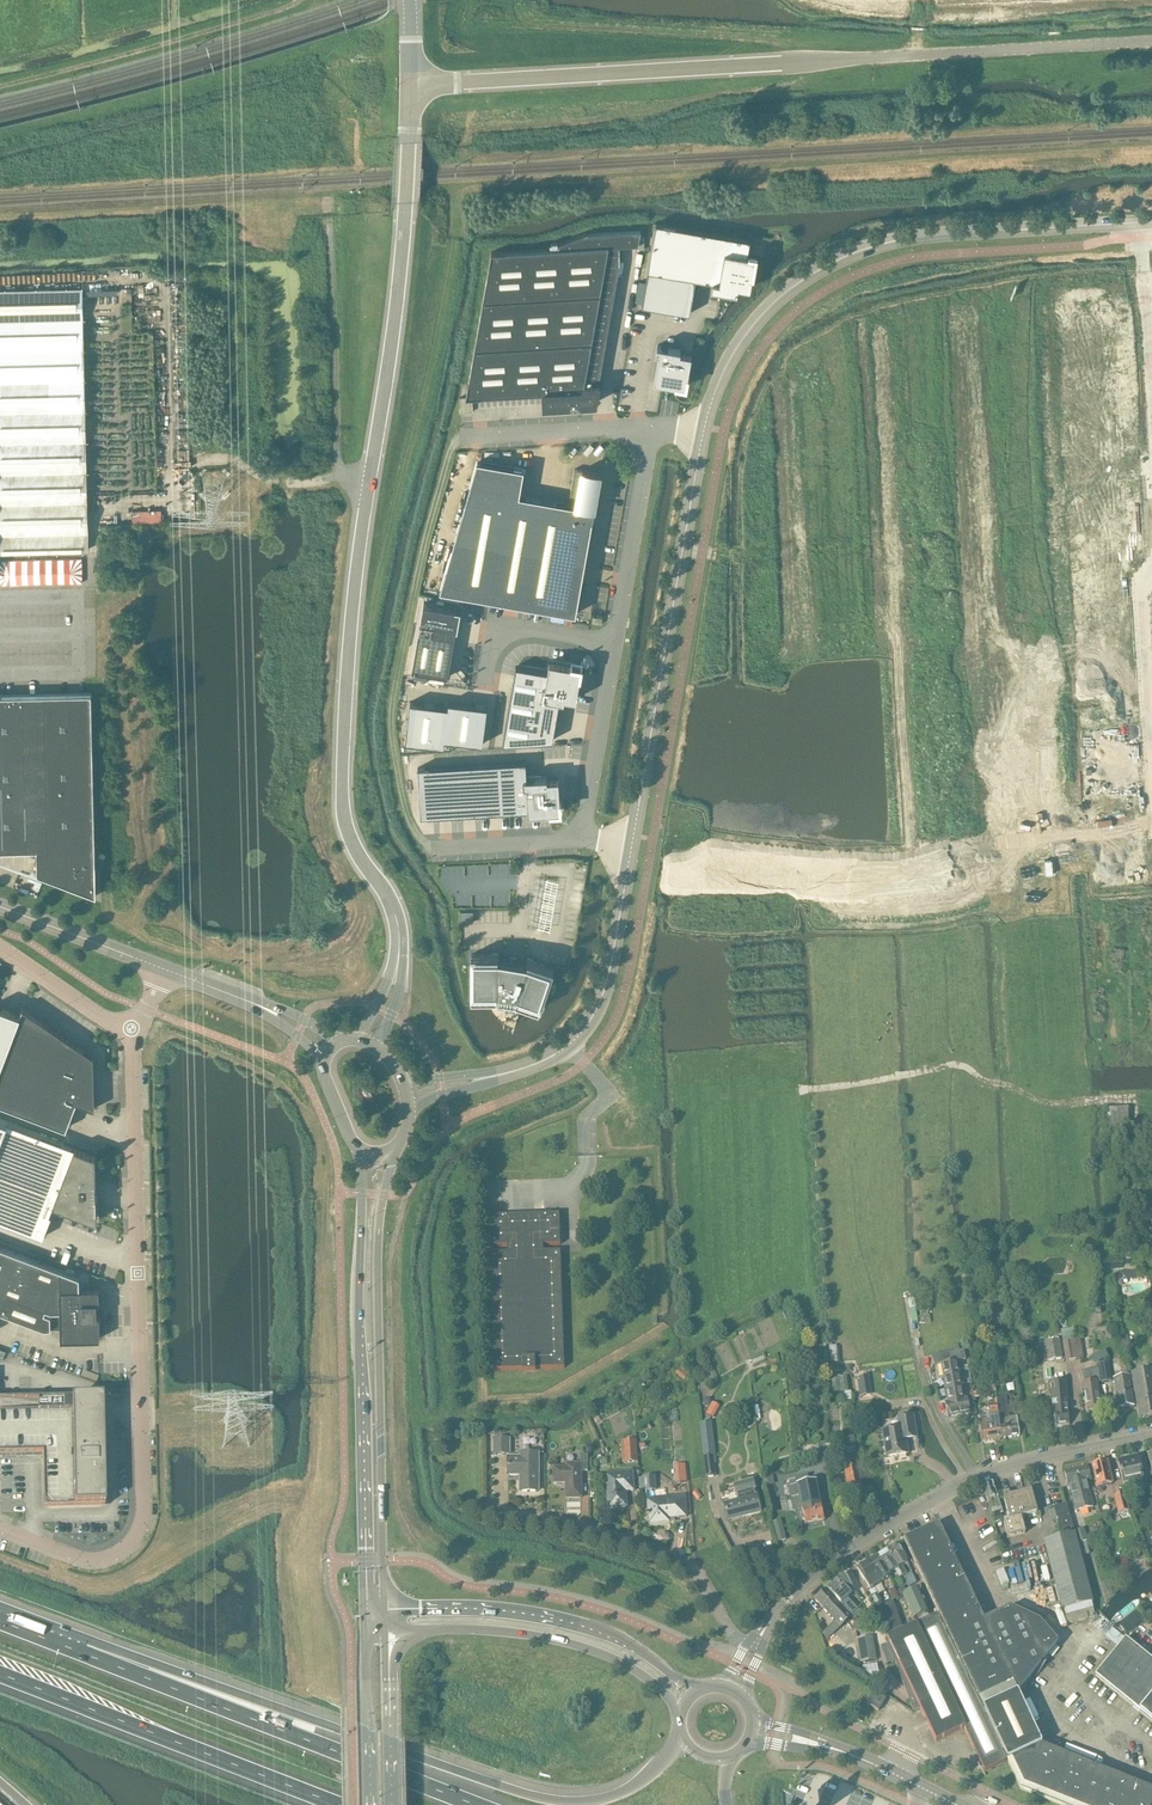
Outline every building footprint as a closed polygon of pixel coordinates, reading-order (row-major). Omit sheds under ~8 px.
[(651,250),(648,270),(642,305),(690,313),(696,278),(712,281),(711,288),(734,292),(737,292),(738,287),(738,286),(739,286),(751,288),(753,273),(756,256),(748,254),(750,239),(712,233),(698,230),(656,223),(653,242),(651,250)] [(468,384),(466,396),(544,392),(544,405),(581,403),(587,403),(596,402),(596,401),(599,384),(598,384),(584,384),(609,246),(609,245),(561,247),(491,251),(468,384)] [(89,549),(87,457),(83,287),(0,289),(0,551),(89,549)] [(659,352),(654,380),(675,384),(679,385),(686,386),(688,375),(691,356),(692,354),(680,352),(680,349),(657,345),(656,352),(659,352)] [(460,397),(460,398),(461,412),(473,411),(472,396),(460,397)] [(582,469),(582,470),(574,469),(568,503),(520,495),(523,473),(525,473),(526,467),(515,465),(514,467),(477,460),(440,590),(441,590),(461,594),(576,614),(592,520),(601,473),(582,469)] [(440,598),(439,599),(460,603),(460,601),(461,594),(441,590),(440,598)] [(448,677),(456,627),(458,628),(461,608),(424,602),(412,671),(448,677)] [(516,666),(512,691),(560,699),(564,700),(565,698),(565,697),(576,699),(577,690),(580,677),(581,667),(571,665),(549,661),(548,671),(516,666)] [(512,691),(508,714),(556,723),(560,699),(512,691)] [(37,849),(38,872),(34,871),(34,872),(96,895),(92,693),(0,695),(0,850),(37,849)] [(410,701),(405,741),(444,746),(445,739),(483,744),(488,706),(448,701),(448,706),(410,701)] [(508,714),(503,743),(553,740),(556,723),(508,714)] [(529,809),(529,812),(561,810),(560,778),(548,779),(548,776),(527,777),(526,761),(418,767),(421,816),(529,809)] [(472,912),(462,912),(462,923),(472,923),(472,912)] [(471,998),(498,998),(498,995),(515,998),(514,1001),(539,1009),(553,967),(528,959),(527,961),(517,960),(518,956),(509,955),(508,958),(498,957),(498,954),(471,954),(471,998)] [(29,1114),(66,1128),(72,1114),(77,1101),(94,1108),(95,1108),(94,1056),(22,1006),(22,1007),(20,1014),(0,1007),(0,1103),(29,1114)] [(1129,1124),(1128,1109),(1109,1110),(1109,1111),(1103,1111),(1104,1136),(1110,1135),(1110,1136),(1133,1135),(1132,1124),(1129,1124)] [(43,1237),(52,1214),(50,1213),(53,1204),(97,1220),(96,1155),(0,1119),(0,1221),(43,1237)] [(559,1214),(489,1217),(490,1246),(507,1245),(507,1252),(490,1252),(494,1371),(523,1370),(535,1369),(564,1368),(561,1252),(543,1252),(543,1246),(560,1245),(559,1214)] [(0,1311),(44,1328),(51,1327),(51,1314),(45,1312),(46,1308),(51,1310),(60,1310),(61,1339),(100,1338),(100,1313),(96,1313),(96,1303),(99,1303),(99,1288),(80,1289),(80,1277),(60,1269),(0,1246),(0,1311)] [(1073,1330),(1061,1332),(1061,1334),(1063,1345),(1066,1362),(1076,1361),(1072,1343),(1075,1343),(1073,1330)] [(1059,1340),(1044,1343),(1047,1358),(1047,1362),(1063,1359),(1062,1355),(1059,1340)] [(830,1347),(829,1347),(830,1363),(838,1363),(838,1361),(837,1347),(837,1346),(830,1347)] [(942,1364),(946,1389),(962,1386),(957,1361),(965,1360),(963,1351),(949,1353),(933,1356),(934,1366),(942,1364)] [(1110,1382),(1107,1364),(1100,1365),(1103,1383),(1110,1382)] [(681,1368),(677,1372),(685,1379),(689,1375),(681,1368)] [(1100,1383),(1098,1370),(1081,1373),(1083,1385),(1088,1412),(1101,1410),(1097,1383),(1100,1383)] [(1132,1377),(1139,1420),(1151,1418),(1151,1373),(1132,1377)] [(868,1376),(857,1378),(858,1389),(870,1388),(868,1376)] [(1135,1407),(1129,1376),(1116,1378),(1117,1381),(1114,1382),(1119,1410),(1135,1407)] [(1050,1385),(1038,1386),(1040,1399),(1052,1398),(1055,1423),(1055,1427),(1070,1426),(1065,1383),(1050,1385)] [(994,1385),(984,1386),(985,1393),(995,1392),(994,1385)] [(964,1400),(962,1386),(946,1389),(949,1403),(945,1404),(948,1417),(970,1413),(967,1400),(964,1400)] [(997,1407),(1001,1440),(1020,1437),(1017,1418),(1009,1419),(1006,1399),(996,1400),(997,1407)] [(42,1455),(42,1462),(43,1510),(77,1509),(104,1508),(104,1502),(102,1401),(0,1403),(0,1456),(42,1455)] [(983,1442),(1001,1440),(997,1407),(989,1409),(990,1416),(991,1415),(992,1422),(980,1423),(983,1442)] [(917,1438),(913,1417),(898,1419),(899,1420),(902,1419),(903,1429),(883,1432),(887,1458),(908,1455),(906,1440),(917,1438)] [(712,1422),(700,1423),(702,1446),(714,1445),(712,1422)] [(500,1439),(495,1439),(495,1454),(509,1454),(509,1440),(509,1433),(500,1433),(500,1439)] [(627,1441),(624,1442),(625,1463),(637,1463),(636,1441),(635,1441),(635,1437),(627,1438),(627,1441)] [(848,1449),(854,1448),(856,1448),(854,1437),(846,1438),(848,1448),(848,1449)] [(538,1454),(521,1454),(521,1458),(508,1458),(508,1475),(521,1475),(521,1492),(538,1492),(538,1454)] [(588,1472),(588,1455),(580,1455),(580,1465),(566,1465),(566,1468),(554,1468),(554,1483),(567,1483),(567,1498),(581,1498),(581,1472),(588,1472)] [(717,1464),(716,1455),(704,1456),(706,1478),(716,1477),(714,1464),(717,1464)] [(856,1455),(844,1458),(846,1470),(845,1470),(849,1490),(862,1487),(856,1455)] [(1138,1471),(1135,1460),(1119,1464),(1124,1486),(1144,1481),(1141,1470),(1138,1471)] [(1112,1484),(1107,1462),(1093,1466),(1098,1487),(1112,1484)] [(685,1465),(676,1466),(676,1474),(686,1474),(685,1465)] [(1088,1467),(1065,1472),(1065,1473),(1068,1486),(1069,1486),(1075,1512),(1087,1509),(1093,1508),(1087,1481),(1092,1480),(1089,1466),(1088,1467)] [(634,1491),(633,1472),(605,1475),(608,1509),(627,1508),(626,1492),(634,1491)] [(774,1484),(771,1473),(762,1476),(764,1487),(774,1484)] [(809,1484),(808,1476),(796,1479),(797,1486),(792,1487),(794,1498),(799,1497),(802,1510),(803,1510),(806,1525),(824,1521),(817,1482),(809,1484)] [(656,1490),(655,1477),(645,1478),(646,1491),(656,1490)] [(756,1490),(753,1481),(735,1486),(737,1494),(739,1500),(724,1504),(729,1522),(762,1514),(757,1496),(755,1497),(754,1490),(756,1490)] [(999,1498),(993,1482),(983,1486),(989,1502),(994,1500),(996,1507),(992,1509),(994,1517),(1001,1514),(1003,1513),(998,1499),(999,1498)] [(1038,1513),(1031,1490),(1004,1497),(1010,1520),(1004,1521),(1008,1538),(1025,1534),(1021,1517),(1038,1513)] [(1129,1512),(1125,1495),(1114,1497),(1119,1515),(1129,1512)] [(687,1518),(685,1497),(647,1501),(648,1514),(648,1517),(649,1516),(649,1525),(669,1523),(669,1520),(687,1518)] [(1074,1532),(1067,1505),(1055,1508),(1062,1535),(1074,1532)] [(1004,1521),(1001,1514),(994,1517),(993,1517),(996,1524),(1004,1521)] [(785,1532),(781,1521),(773,1523),(776,1535),(785,1532)] [(904,1540),(923,1579),(956,1563),(938,1524),(904,1540)] [(1087,1541),(1084,1529),(1075,1531),(1078,1544),(1078,1543),(1086,1541),(1087,1541)] [(1082,1565),(1075,1534),(1044,1542),(1062,1611),(1063,1611),(1092,1603),(1082,1565)] [(1090,1554),(1086,1541),(1078,1543),(1082,1556),(1090,1554)] [(897,1544),(887,1550),(898,1568),(899,1567),(904,1575),(906,1573),(902,1566),(907,1563),(904,1555),(897,1544)] [(898,1568),(887,1550),(877,1556),(888,1575),(895,1571),(899,1578),(904,1575),(899,1567),(898,1568)] [(877,1556),(867,1562),(880,1583),(880,1582),(879,1580),(888,1575),(877,1556)] [(873,1587),(880,1583),(867,1562),(857,1569),(871,1591),(875,1589),(873,1587)] [(923,1579),(939,1615),(904,1632),(893,1602),(877,1607),(913,1711),(919,1708),(936,1743),(964,1730),(985,1773),(1008,1762),(1020,1789),(1060,1804),(1151,1804),(1151,1791),(1140,1786),(1042,1747),(1017,1693),(1055,1643),(1039,1622),(1010,1609),(984,1622),(956,1563),(923,1579)] [(844,1573),(826,1589),(852,1616),(858,1610),(847,1598),(854,1592),(844,1573)] [(906,1581),(909,1587),(916,1584),(913,1577),(906,1581)] [(904,1587),(896,1590),(899,1597),(907,1594),(904,1587)] [(826,1589),(815,1600),(827,1613),(838,1626),(840,1628),(853,1618),(853,1617),(852,1616),(826,1589)] [(918,1589),(903,1596),(913,1620),(928,1613),(918,1589)] [(895,1590),(889,1592),(893,1601),(898,1598),(895,1590)] [(877,1595),(872,1598),(876,1605),(882,1602),(877,1595)] [(1095,1618),(1092,1603),(1063,1611),(1067,1625),(1095,1618)] [(1144,1622),(1136,1612),(1119,1625),(1127,1635),(1144,1622)] [(1118,1647),(1125,1638),(1113,1628),(1106,1637),(1118,1647)] [(875,1661),(872,1637),(858,1639),(862,1663),(875,1661)] [(1095,1675),(1139,1712),(1151,1723),(1151,1660),(1126,1639),(1125,1638),(1118,1647),(1095,1675)] [(888,1644),(881,1646),(885,1659),(893,1657),(888,1644)] [(886,1699),(875,1692),(867,1704),(878,1711),(886,1699)]
